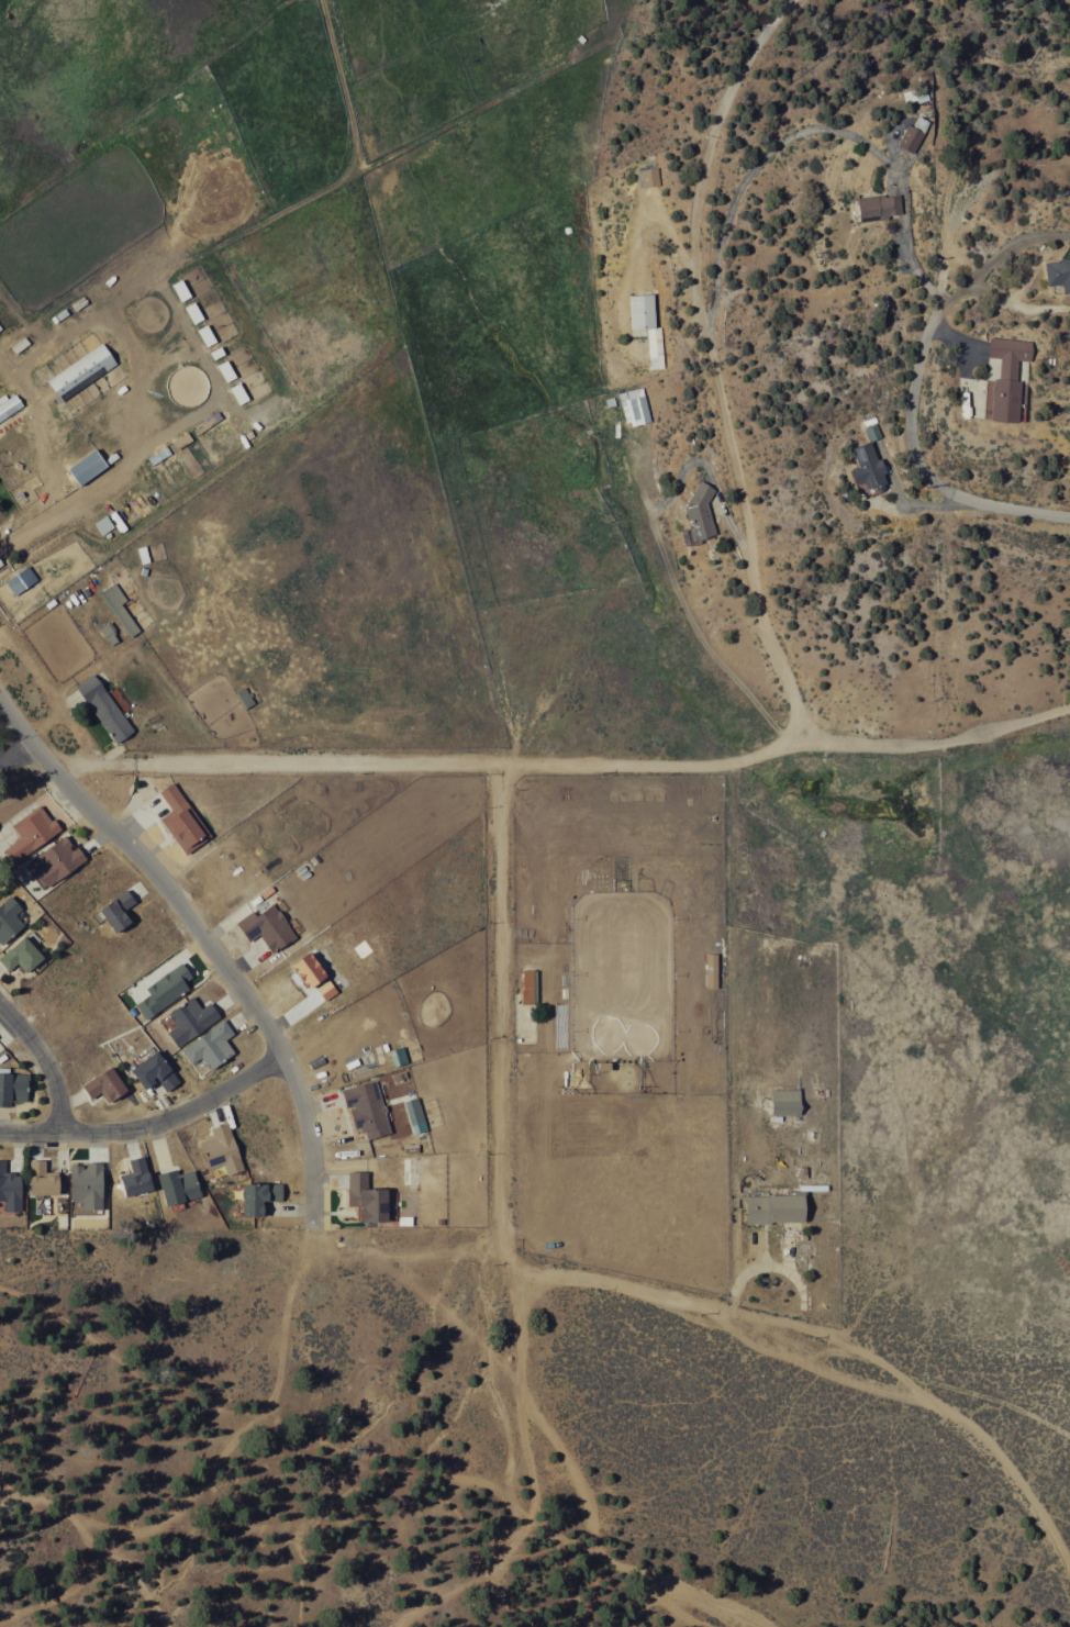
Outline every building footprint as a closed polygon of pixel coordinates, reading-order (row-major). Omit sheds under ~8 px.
[(913,153),(930,122),(919,116),(913,127),(908,124),(897,144),(913,153)] [(642,187),(659,186),(657,168),(640,169),(642,187)] [(860,220),(902,216),(899,195),(858,198),(860,220)] [(1045,261),(1047,286),(1063,284),(1064,294),(1069,294),(1069,259),(1045,261)] [(172,284),(180,302),(190,297),(182,279),(172,284)] [(630,295),(632,330),(647,329),(649,370),(663,369),(662,327),(656,327),(654,294),(630,295)] [(203,319),(194,302),(184,307),(193,324),(203,319)] [(205,346),(216,341),(207,325),(197,330),(205,346)] [(990,421),(1018,423),(1021,382),(1016,381),(1017,360),(1032,361),(1033,341),(989,338),(987,358),(1000,359),(998,379),(993,378),(990,421)] [(46,380),(60,401),(116,364),(103,343),(46,380)] [(225,382),(235,378),(227,360),(217,365),(225,382)] [(229,388),(238,405),(248,400),(239,383),(229,388)] [(625,427),(650,422),(643,388),(618,393),(625,427)] [(23,406),(13,391),(0,400),(0,421),(23,406)] [(171,441),(176,449),(192,441),(188,433),(171,441)] [(859,467),(851,470),(856,484),(864,481),(868,492),(886,485),(882,475),(887,473),(881,457),(877,459),(870,442),(852,449),(859,467)] [(67,469),(79,486),(107,467),(95,450),(67,469)] [(688,543),(717,537),(706,485),(690,488),(693,502),(683,504),(688,529),(685,530),(688,543)] [(37,580),(27,566),(5,582),(15,596),(37,580)] [(139,631),(120,605),(126,600),(114,584),(99,595),(129,638),(139,631)] [(110,646),(120,640),(109,622),(99,629),(110,646)] [(76,685),(114,744),(133,731),(95,672),(76,685)] [(234,694),(244,710),(254,704),(244,688),(234,694)] [(159,792),(171,811),(160,818),(184,854),(210,837),(174,782),(159,792)] [(20,838),(3,849),(12,862),(60,832),(43,805),(12,825),(20,838)] [(86,859),(76,846),(74,848),(64,834),(36,856),(42,864),(35,870),(48,887),(86,859)] [(125,909),(135,901),(126,889),(99,909),(116,932),(133,919),(125,909)] [(24,924),(15,915),(22,909),(10,895),(0,904),(0,944),(1,945),(24,924)] [(297,937),(277,901),(254,914),(252,911),(236,920),(248,941),(260,934),(271,952),(297,937)] [(37,941),(29,931),(0,956),(0,962),(8,972),(18,963),(25,972),(44,957),(33,944),(37,941)] [(291,965),(310,988),(328,973),(310,950),(291,965)] [(717,988),(718,953),(706,953),(706,988),(717,988)] [(145,1020),(189,989),(184,982),(192,976),(182,962),(145,988),(149,994),(134,1004),(145,1020)] [(534,969),(522,969),(522,1004),(533,1004),(534,969)] [(337,992),(329,979),(316,988),(325,1001),(337,992)] [(177,1047),(220,1017),(210,1002),(201,1008),(192,996),(167,1014),(176,1026),(167,1032),(177,1047)] [(181,1049),(191,1064),(201,1057),(210,1070),(234,1053),(225,1040),(234,1033),(224,1019),(181,1049)] [(394,1066),(407,1062),(403,1047),(390,1050),(394,1066)] [(158,1080),(165,1091),(179,1082),(158,1050),(131,1068),(144,1089),(158,1080)] [(82,1085),(91,1099),(105,1089),(112,1100),(127,1089),(111,1066),(82,1085)] [(0,1069),(0,1106),(9,1107),(10,1101),(28,1102),(29,1074),(8,1073),(9,1069),(0,1069)] [(342,1089),(354,1132),(364,1130),(366,1139),(390,1133),(376,1080),(342,1089)] [(801,1090),(771,1090),(771,1115),(800,1115),(801,1090)] [(413,1134),(427,1130),(417,1097),(403,1101),(413,1134)] [(199,1140),(209,1170),(223,1165),(227,1175),(244,1169),(227,1122),(211,1128),(213,1135),(199,1140)] [(125,1196),(153,1189),(144,1155),(128,1160),(131,1173),(119,1176),(125,1196)] [(21,1211),(22,1173),(5,1173),(5,1160),(0,1160),(0,1200),(4,1200),(4,1211),(21,1211)] [(59,1194),(58,1172),(45,1173),(45,1160),(29,1160),(30,1195),(59,1194)] [(71,1200),(81,1199),(81,1209),(103,1209),(102,1162),(86,1162),(86,1165),(70,1166),(71,1200)] [(193,1169),(178,1174),(176,1168),(156,1175),(167,1207),(202,1195),(193,1169)] [(388,1221),(389,1187),(367,1187),(367,1171),(348,1171),(348,1207),(359,1207),(359,1221),(388,1221)] [(243,1216),(265,1216),(265,1200),(282,1200),(282,1183),(244,1183),(243,1216)] [(745,1195),(746,1223),(806,1222),(805,1194),(745,1195)]
